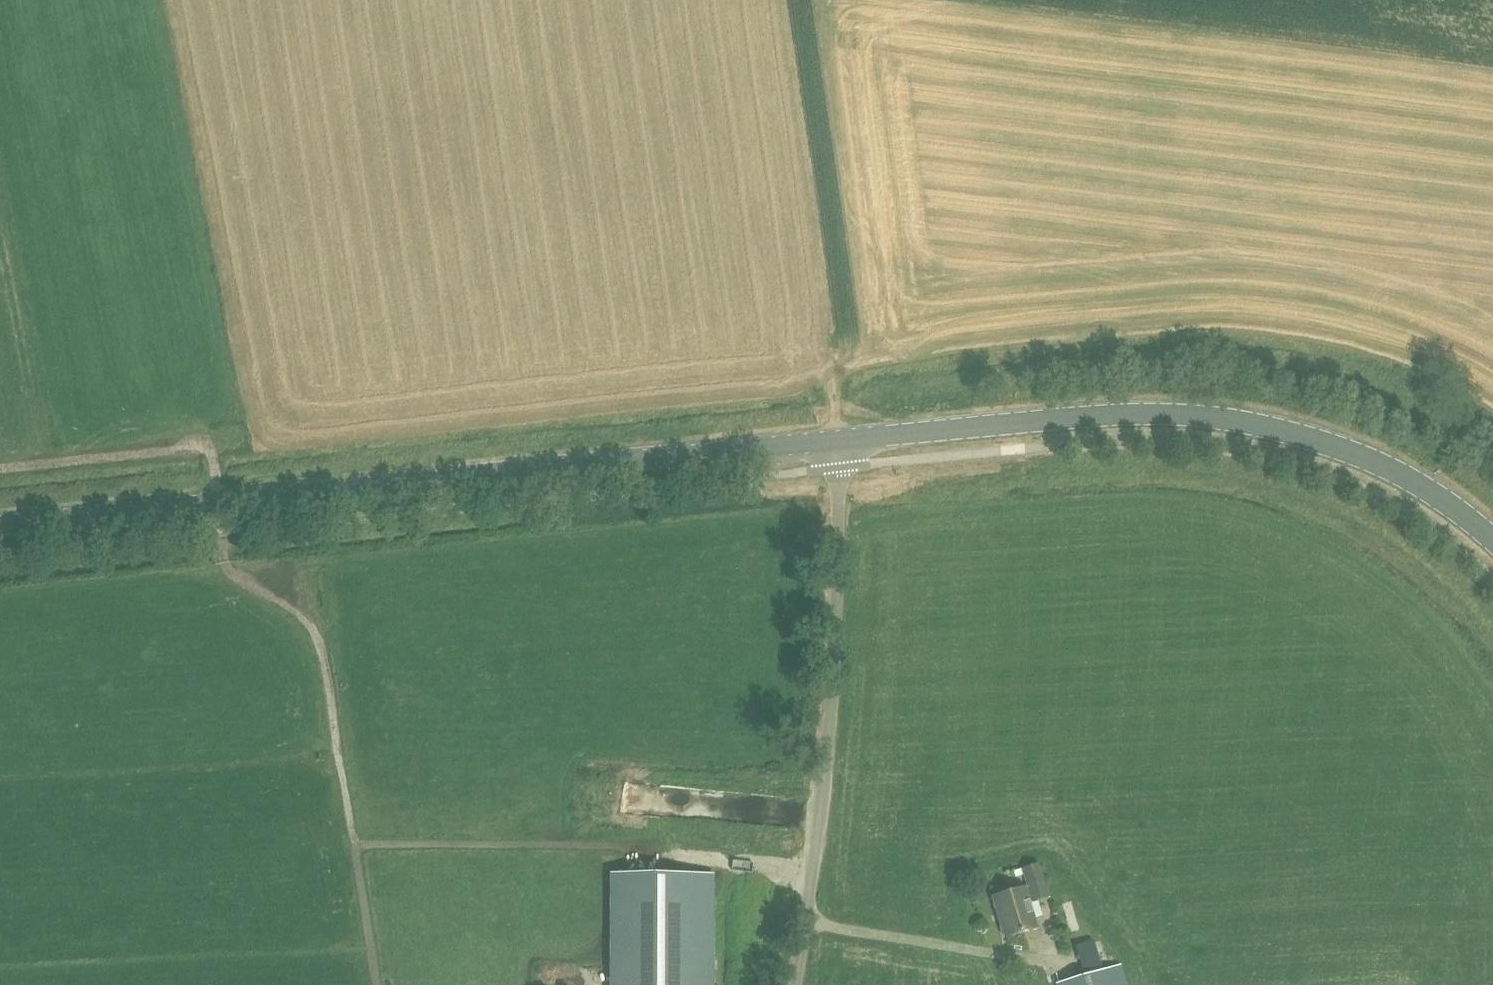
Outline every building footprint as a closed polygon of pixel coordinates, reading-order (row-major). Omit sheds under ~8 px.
[(1040,863),(1021,869),(1032,901),(1050,895),(1040,863)] [(610,984),(714,984),(714,873),(626,873),(610,873),(610,964),(610,984)] [(991,896),(1004,938),(1038,927),(1026,886),(991,896)] [(1103,969),(1095,944),(1080,948),(1088,974),(1057,983),(1057,984),(1127,984),(1121,964),(1103,969)]
